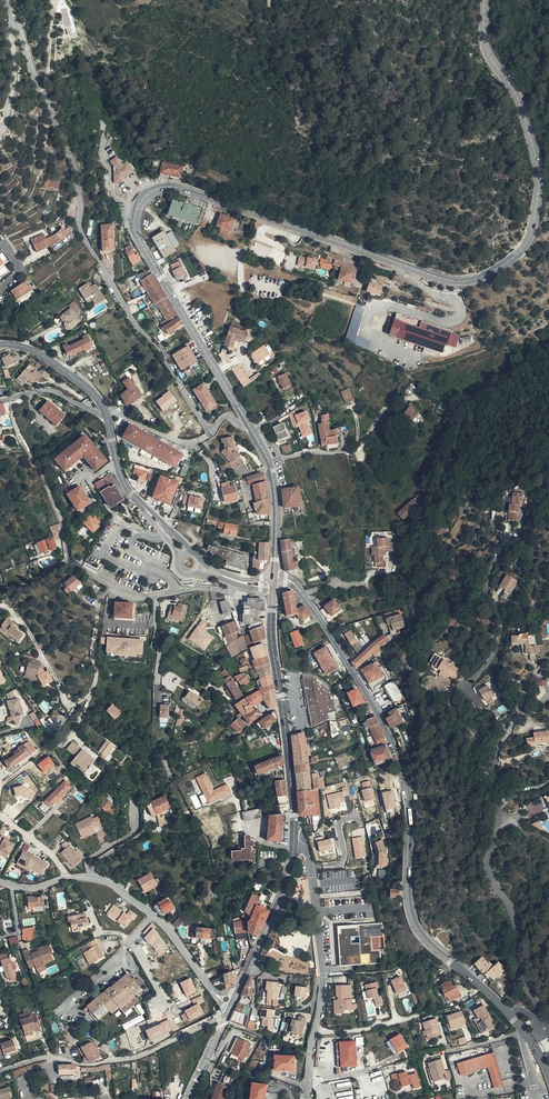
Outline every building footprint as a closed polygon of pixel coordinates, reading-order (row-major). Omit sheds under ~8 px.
[(111,147),(113,138),(108,138),(106,149),(113,160),(111,161),(115,166),(114,182),(115,183),(118,183),(119,182),(117,180),(132,170),(127,163),(123,166),(111,147)] [(174,176),(176,176),(177,166),(163,162),(160,175),(174,178),(174,176)] [(117,180),(119,182),(133,172),(132,170),(117,180)] [(59,189),(61,182),(48,179),(44,188),(51,189),(51,188),(59,189)] [(167,215),(194,225),(199,209),(172,199),(167,215)] [(39,211),(41,213),(43,215),(50,209),(46,205),(40,211),(39,211)] [(206,208),(203,207),(199,217),(197,225),(200,225),(202,221),(205,214),(206,209),(206,208)] [(221,228),(231,232),(235,220),(221,214),(217,226),(221,228)] [(240,221),(235,220),(231,232),(235,233),(240,221)] [(115,252),(113,225),(102,226),(104,253),(115,252)] [(231,232),(221,228),(220,232),(221,233),(220,234),(233,239),(235,233),(231,232)] [(70,233),(64,229),(58,234),(51,238),(50,238),(48,239),(51,246),(57,242),(61,240),(64,239),(68,236),(70,233)] [(48,239),(43,231),(43,230),(30,236),(31,238),(32,240),(38,252),(51,246),(48,239)] [(176,250),(168,236),(166,231),(153,238),(165,259),(177,252),(176,250)] [(173,234),(168,236),(176,250),(180,247),(173,234)] [(136,251),(133,246),(127,250),(128,252),(128,253),(128,254),(135,267),(142,262),(139,256),(137,258),(134,252),(136,251)] [(314,255),(306,253),(305,261),(313,263),(313,264),(322,265),(324,257),(315,255),(314,255)] [(334,253),(333,254),(332,258),(340,260),(342,261),(344,256),(334,253)] [(346,265),(357,267),(358,262),(349,259),(349,258),(344,256),(342,261),(347,263),(346,265)] [(186,275),(179,262),(170,266),(177,280),(186,275)] [(365,280),(365,279),(360,277),(361,274),(359,273),(361,268),(359,267),(357,267),(346,265),(345,268),(342,276),(363,285),(365,280)] [(149,294),(160,288),(154,277),(150,278),(148,274),(140,278),(149,294)] [(106,300),(102,293),(101,294),(98,288),(99,287),(97,283),(94,284),(92,281),(89,282),(89,281),(80,286),(86,299),(92,296),(97,305),(106,300)] [(32,291),(25,282),(11,293),(18,301),(32,291)] [(386,287),(373,282),(370,291),(383,296),(386,287)] [(151,309),(167,299),(160,288),(149,294),(155,305),(150,307),(151,309)] [(159,318),(173,310),(167,299),(151,309),(157,319),(159,318)] [(77,301),(70,306),(73,309),(77,316),(83,311),(80,305),(77,301)] [(356,308),(347,340),(354,342),(357,335),(366,305),(357,302),(356,308)] [(77,316),(73,309),(61,318),(64,321),(63,322),(66,326),(66,327),(67,328),(68,329),(70,330),(72,330),(82,322),(77,316)] [(163,329),(179,320),(173,310),(159,318),(157,319),(163,329)] [(397,312),(389,334),(442,353),(449,330),(397,312)] [(183,327),(179,320),(163,329),(168,336),(183,327)] [(236,350),(238,343),(235,342),(236,338),(239,339),(246,341),(249,332),(247,332),(248,328),(241,326),(242,325),(233,323),(231,327),(225,344),(228,345),(228,346),(230,346),(229,348),(236,350)] [(447,344),(455,347),(460,335),(451,332),(447,344)] [(64,354),(66,359),(68,360),(78,356),(77,354),(86,350),(87,351),(97,347),(94,341),(92,342),(89,335),(84,337),(85,341),(69,348),(68,344),(64,346),(67,353),(64,354)] [(357,335),(354,342),(369,349),(372,342),(357,335)] [(268,343),(264,345),(270,355),(257,363),(259,366),(276,355),(268,343)] [(270,355),(264,345),(251,354),(257,363),(270,355)] [(175,356),(177,360),(184,374),(189,372),(187,367),(197,361),(190,347),(175,356)] [(225,350),(219,353),(223,361),(229,358),(225,350)] [(4,360),(8,367),(19,362),(18,361),(21,360),(20,358),(21,358),(20,355),(18,355),(15,356),(14,355),(13,355),(13,354),(9,356),(8,353),(5,354),(6,357),(2,358),(3,360),(4,360)] [(43,378),(47,381),(50,377),(43,370),(39,373),(30,365),(17,380),(24,385),(28,381),(31,384),(35,380),(38,383),(43,378)] [(234,372),(244,386),(251,381),(242,367),(234,372)] [(124,375),(128,380),(132,376),(129,371),(124,375)] [(283,389),(292,385),(287,372),(278,376),(283,389)] [(126,393),(128,397),(129,398),(132,403),(145,393),(138,384),(132,376),(128,380),(128,381),(132,387),(130,388),(131,390),(126,393)] [(195,389),(208,410),(217,404),(211,395),(212,394),(205,383),(195,389)] [(342,391),(347,403),(355,399),(349,387),(342,391)] [(410,420),(412,421),(417,416),(422,409),(417,405),(420,402),(414,397),(411,401),(413,402),(406,411),(412,416),(410,420)] [(40,412),(57,426),(65,416),(48,402),(40,412)] [(417,416),(412,421),(414,423),(417,419),(416,418),(423,410),(422,409),(417,416)] [(310,420),(307,411),(296,415),(296,414),(291,416),(295,427),(300,425),(304,435),(312,433),(309,426),(307,421),(310,420)] [(322,445),(327,444),(326,431),(329,430),(329,422),(331,422),(330,414),(324,415),(325,423),(320,424),(322,445)] [(276,426),(282,440),(293,436),(286,421),(276,426)] [(352,429),(352,427),(350,423),(342,424),(340,424),(336,430),(337,435),(344,430),(352,429)] [(181,457),(131,429),(124,441),(174,470),(181,457)] [(337,443),(337,435),(336,430),(329,430),(326,431),(327,444),(337,443)] [(85,437),(55,461),(64,473),(83,458),(95,472),(106,463),(85,437)] [(224,443),(224,445),(227,448),(232,452),(236,457),(243,467),(245,466),(241,459),(242,458),(238,452),(236,454),(235,451),(234,449),(236,448),(234,438),(222,438),(222,443),(224,443)] [(292,451),(291,444),(282,446),(284,453),(292,451)] [(224,445),(224,450),(226,452),(229,454),(232,458),(234,460),(238,467),(240,469),(243,467),(236,457),(232,452),(227,448),(224,445)] [(226,452),(224,450),(224,452),(223,452),(236,472),(240,469),(238,467),(234,460),(232,458),(229,454),(226,452)] [(135,468),(134,471),(135,471),(134,477),(135,478),(134,483),(139,484),(140,482),(145,483),(147,475),(146,474),(146,470),(135,468)] [(268,477),(266,471),(260,472),(250,474),(252,482),(268,477)] [(186,480),(175,477),(162,474),(161,478),(173,482),(173,481),(179,483),(183,485),(186,480)] [(252,482),(250,474),(246,476),(249,488),(253,501),(256,500),(263,498),(268,497),(272,497),(269,478),(252,482)] [(112,483),(106,476),(102,478),(95,484),(100,492),(112,483)] [(170,505),(179,483),(173,481),(173,482),(161,478),(153,497),(158,500),(158,501),(170,505)] [(112,507),(124,498),(123,498),(114,485),(102,493),(112,507)] [(302,485),(293,487),(285,487),(289,512),(304,510),(304,507),(304,498),(303,493),(302,485)] [(69,495),(79,512),(91,505),(81,489),(80,490),(78,486),(72,489),(74,493),(69,495)] [(236,488),(231,489),(224,491),(227,504),(239,501),(236,488)] [(207,497),(188,492),(186,500),(191,502),(190,503),(204,507),(207,497)] [(525,493),(516,493),(515,504),(513,504),(513,511),(509,511),(509,520),(521,521),(522,505),(525,505),(525,493)] [(407,518),(430,500),(427,497),(425,499),(422,495),(403,512),(407,518)] [(263,498),(256,500),(257,506),(260,506),(260,511),(272,510),(272,497),(268,497),(263,498)] [(100,521),(95,516),(92,519),(89,515),(83,521),(93,532),(99,526),(97,524),(100,521)] [(50,527),(53,534),(62,531),(59,524),(50,527)] [(236,537),(238,527),(226,526),(224,535),(236,537)] [(53,534),(54,537),(56,541),(62,538),(62,531),(53,534)] [(386,561),(386,553),(386,545),(392,545),(392,549),(396,550),(397,541),(392,541),(393,537),(381,537),(381,545),(378,545),(378,553),(378,561),(380,562),(380,566),(388,566),(388,561),(386,561)] [(57,550),(54,541),(53,538),(39,543),(38,544),(41,553),(44,552),(48,551),(51,550),(52,551),(57,550)] [(254,566),(258,567),(261,567),(262,567),(264,566),(266,564),(268,561),(268,558),(271,558),(272,551),(273,540),(262,539),(261,548),(260,548),(254,547),(254,558),(254,566)] [(293,541),(282,543),(282,554),(283,559),(286,573),(294,572),(294,571),(292,563),(292,559),(293,559),(296,559),(293,541)] [(210,553),(214,554),(216,555),(215,557),(231,562),(230,566),(245,571),(248,560),(219,551),(221,546),(215,544),(213,549),(211,549),(210,553)] [(77,572),(68,578),(72,583),(68,586),(71,590),(84,580),(77,572)] [(520,579),(510,573),(503,584),(513,590),(520,579)] [(302,600),(297,594),(295,594),(294,590),(283,593),(288,617),(298,614),(303,624),(315,619),(305,605),(298,609),(296,602),(302,600)] [(253,623),(261,619),(261,608),(266,608),(267,599),(252,598),(251,604),(247,604),(246,622),(251,622),(253,623)] [(336,599),(326,606),(332,615),(342,608),(336,599)] [(185,606),(188,607),(190,602),(181,600),(180,604),(177,603),(176,604),(172,603),(170,609),(173,610),(173,612),(181,614),(180,618),(185,619),(188,610),(187,610),(184,609),(185,606)] [(227,600),(220,602),(224,614),(227,614),(227,612),(232,610),(229,601),(227,600)] [(131,617),(132,604),(132,603),(116,602),(115,610),(114,610),(114,611),(115,612),(115,616),(131,617)] [(173,610),(170,609),(168,614),(180,618),(181,614),(173,612),(173,610)] [(395,623),(396,629),(408,626),(405,613),(389,617),(391,624),(395,623)] [(8,618),(2,626),(3,627),(0,630),(0,631),(9,638),(12,635),(15,637),(14,639),(18,642),(24,635),(17,630),(12,626),(14,624),(15,623),(8,618)] [(264,618),(261,619),(253,623),(251,624),(253,633),(256,642),(266,638),(267,636),(264,618)] [(203,619),(189,638),(205,649),(214,637),(205,631),(207,629),(204,627),(207,623),(203,619)] [(222,625),(225,632),(226,635),(237,632),(235,628),(234,622),(222,625)] [(360,640),(354,629),(347,633),(353,643),(360,640)] [(297,648),(305,645),(299,630),(291,633),(297,648)] [(520,633),(514,633),(513,641),(523,641),(524,651),(531,651),(532,657),(538,656),(537,650),(539,650),(538,642),(531,644),(529,630),(521,631),(520,633)] [(402,633),(404,631),(393,633),(390,636),(392,640),(389,642),(391,645),(395,642),(402,640),(404,638),(402,633)] [(253,633),(245,636),(248,645),(256,642),(253,633)] [(245,634),(236,638),(241,652),(250,649),(248,645),(245,636),(245,634)] [(392,640),(390,636),(389,635),(380,640),(379,641),(385,649),(391,645),(389,642),(392,640)] [(144,638),(107,636),(106,652),(114,653),(114,654),(135,656),(135,654),(143,655),(144,638)] [(385,649),(379,641),(373,645),(370,648),(374,654),(375,653),(377,652),(378,652),(379,651),(378,651),(381,649),(383,650),(385,649)] [(271,662),(270,655),(264,642),(253,646),(253,648),(250,649),(241,652),(238,654),(240,659),(238,660),(239,662),(238,662),(240,665),(243,663),(244,664),(250,662),(251,663),(237,668),(240,673),(244,672),(251,671),(254,670),(271,662)] [(324,664),(329,673),(340,666),(328,645),(317,652),(322,661),(319,663),(320,665),(318,666),(319,667),(324,664)] [(368,650),(363,654),(367,659),(371,656),(374,654),(370,648),(368,650)] [(442,654),(439,653),(431,666),(449,677),(451,674),(457,677),(462,668),(441,656),(442,654)] [(363,654),(355,660),(358,666),(361,664),(364,662),(367,659),(363,654)] [(399,706),(414,700),(400,677),(394,680),(380,661),(376,663),(371,656),(367,659),(364,662),(361,664),(377,690),(375,690),(377,694),(384,690),(390,691),(393,695),(399,706)] [(32,664),(30,663),(26,676),(37,679),(38,675),(42,681),(45,686),(54,681),(49,672),(47,673),(44,670),(41,669),(42,666),(43,662),(34,660),(32,664)] [(218,666),(213,662),(207,669),(212,673),(218,666)] [(272,665),(271,662),(254,670),(257,677),(261,675),(272,668),(272,665)] [(230,671),(227,668),(222,672),(228,681),(230,685),(237,696),(243,690),(239,683),(241,682),(237,676),(234,678),(229,671),(230,671)] [(266,676),(273,673),(273,669),(272,668),(261,675),(262,677),(262,678),(266,676)] [(244,683),(249,681),(244,672),(240,673),(238,674),(236,674),(244,683)] [(274,679),(273,673),(266,676),(262,678),(259,681),(260,686),(263,685),(264,685),(275,681),(274,679)] [(317,676),(306,675),(314,725),(331,720),(331,716),(338,710),(336,693),(317,676)] [(275,687),(275,681),(264,685),(264,686),(260,688),(263,692),(275,687)] [(510,689),(517,698),(518,695),(524,691),(517,683),(510,689)] [(488,684),(479,689),(486,701),(495,696),(488,684)] [(237,696),(230,685),(228,686),(236,697),(237,696)] [(266,698),(276,693),(276,690),(275,687),(263,692),(265,697),(266,698)] [(260,688),(251,692),(257,703),(263,699),(265,697),(263,692),(260,688)] [(350,693),(356,706),(366,701),(359,689),(354,691),(350,693)] [(191,690),(186,697),(198,706),(203,699),(191,690)] [(249,693),(247,694),(250,700),(253,705),(257,703),(251,692),(249,693)] [(278,704),(276,693),(266,698),(268,702),(271,707),(272,707),(278,704)] [(242,697),(246,703),(250,700),(247,694),(242,697)] [(236,702),(240,707),(246,703),(242,697),(241,697),(241,698),(236,702)] [(13,718),(11,725),(18,727),(21,716),(23,716),(22,713),(21,713),(20,710),(22,710),(21,707),(20,707),(19,700),(9,702),(10,706),(8,706),(9,710),(10,710),(12,718),(13,718)] [(250,711),(255,708),(253,705),(250,700),(246,703),(240,707),(243,711),(245,713),(249,711),(250,711)] [(113,704),(107,710),(116,718),(122,712),(113,704)] [(256,718),(264,712),(259,708),(256,710),(255,708),(250,711),(255,718),(256,718)] [(395,708),(391,710),(392,715),(389,716),(393,726),(404,721),(399,708),(395,709),(395,708)] [(260,720),(258,721),(263,728),(266,726),(267,727),(277,718),(277,717),(280,717),(279,711),(277,711),(277,709),(272,711),(273,712),(262,719),(260,720)] [(251,721),(255,718),(250,711),(249,711),(245,713),(246,715),(251,721)] [(240,715),(233,723),(242,730),(248,722),(245,719),(241,715),(240,715)] [(379,720),(377,716),(369,719),(370,720),(372,726),(372,725),(380,722),(379,720)] [(382,727),(380,722),(372,725),(372,726),(376,736),(377,738),(385,735),(382,727)] [(534,741),(548,740),(548,730),(534,731),(534,736),(534,741)] [(311,753),(310,747),(309,747),(306,731),(294,735),(298,764),(307,761),(309,760),(309,758),(309,754),(311,753)] [(103,750),(107,754),(116,743),(108,737),(100,748),(103,750)] [(7,762),(11,769),(32,754),(35,752),(29,742),(26,744),(26,745),(19,749),(20,750),(21,752),(7,762)] [(91,765),(95,760),(85,751),(84,753),(81,751),(82,750),(73,742),(67,748),(77,756),(71,763),(75,766),(77,763),(84,769),(89,763),(91,765)] [(386,744),(372,750),(377,762),(386,759),(385,756),(390,754),(386,744)] [(325,754),(323,751),(320,753),(312,757),(312,761),(322,757),(322,755),(325,754)] [(273,756),(276,764),(278,764),(280,763),(287,761),(285,752),(278,754),(273,756)] [(32,754),(11,769),(14,772),(34,757),(32,754)] [(267,758),(265,759),(267,768),(272,766),(276,764),(273,756),(267,758)] [(257,762),(260,770),(267,768),(265,759),(257,762)] [(298,766),(299,772),(308,771),(307,769),(311,768),(309,763),(307,763),(307,761),(298,764),(298,766)] [(231,781),(218,787),(210,769),(200,773),(212,801),(235,790),(231,781)] [(305,790),(315,788),(311,771),(308,771),(299,772),(300,782),(301,790),(305,790)] [(314,773),(317,788),(320,787),(328,785),(325,775),(322,776),(321,771),(314,773)] [(376,798),(370,780),(363,783),(365,789),(363,790),(366,801),(376,798)] [(55,804),(57,805),(66,795),(65,794),(71,787),(65,782),(46,803),(51,808),(55,804)] [(290,793),(289,785),(279,785),(279,792),(281,810),(279,811),(287,810),(289,809),(287,801),(291,801),(290,793)] [(344,795),(349,794),(347,786),(342,787),(343,791),(327,795),(331,809),(342,806),(341,802),(346,801),(344,795)] [(320,787),(317,788),(316,788),(315,788),(305,790),(301,790),(302,793),(304,814),(311,813),(311,817),(313,817),(314,824),(317,824),(316,815),(323,814),(320,787)] [(155,799),(160,810),(169,806),(173,804),(168,794),(164,795),(163,794),(154,798),(155,799)] [(101,803),(99,806),(110,817),(113,814),(111,812),(112,810),(109,807),(114,802),(108,796),(106,798),(103,795),(99,800),(101,803)] [(154,812),(160,810),(155,799),(152,801),(154,806),(152,807),(154,812)] [(161,812),(162,822),(163,822),(175,820),(175,805),(169,808),(169,806),(160,810),(161,812)] [(260,809),(243,812),(245,820),(261,817),(260,809)] [(289,812),(289,809),(287,810),(279,811),(273,811),(274,813),(276,820),(285,819),(286,812),(289,812)] [(284,829),(285,819),(276,820),(274,813),(273,811),(272,811),(269,836),(278,837),(279,840),(280,840),(282,840),(284,839),(284,829)] [(76,825),(81,835),(87,832),(89,835),(96,832),(94,828),(98,826),(93,817),(76,825)] [(7,837),(2,834),(0,837),(0,848),(9,853),(15,843),(9,840),(6,839),(7,837)] [(247,853),(252,853),(252,842),(255,842),(255,837),(252,837),(252,835),(251,834),(249,834),(247,834),(246,837),(246,845),(243,845),(243,848),(234,848),(234,856),(247,855),(247,853)] [(367,856),(364,836),(353,838),(356,857),(367,856)] [(378,851),(378,864),(387,864),(387,849),(384,838),(376,841),(378,851)] [(331,839),(319,842),(321,851),(333,848),(331,839)] [(74,868),(80,862),(83,860),(76,853),(70,846),(69,847),(65,843),(61,847),(65,851),(61,855),(65,859),(74,868)] [(7,857),(9,853),(0,848),(0,853),(7,857)] [(24,850),(18,861),(27,866),(29,863),(33,865),(31,869),(42,875),(49,864),(24,850)] [(78,851),(76,853),(83,860),(85,858),(78,851)] [(141,877),(149,888),(161,882),(153,870),(141,877)] [(268,911),(270,907),(267,906),(265,905),(265,904),(267,899),(266,899),(254,894),(254,891),(254,890),(246,908),(252,913),(250,918),(262,924),(268,911)] [(261,893),(254,891),(254,894),(266,899),(268,892),(262,890),(261,893)] [(166,908),(167,910),(174,906),(174,905),(177,904),(173,898),(171,899),(169,896),(157,903),(161,911),(164,909),(166,908)] [(40,898),(30,899),(31,907),(41,905),(40,898)] [(123,919),(128,923),(134,916),(135,918),(139,913),(133,907),(129,912),(116,902),(111,908),(119,914),(117,916),(122,920),(123,919)] [(119,914),(111,908),(110,910),(117,916),(119,914)] [(73,921),(74,926),(81,924),(79,917),(83,916),(82,912),(82,911),(71,913),(72,921),(73,921)] [(92,925),(89,911),(82,912),(83,916),(79,917),(81,924),(82,924),(83,927),(92,925)] [(234,915),(236,929),(248,927),(247,917),(243,917),(243,915),(240,915),(240,914),(234,915)] [(179,917),(174,922),(179,927),(184,922),(179,917)] [(262,926),(262,924),(250,918),(248,918),(248,917),(249,928),(250,935),(251,939),(252,947),(256,937),(262,926)] [(26,930),(28,937),(38,934),(38,923),(38,922),(37,921),(26,925),(27,930),(26,930)] [(382,921),(338,924),(340,965),(385,962),(382,921)] [(193,935),(199,936),(202,936),(204,936),(205,926),(194,925),(193,935)] [(218,927),(205,926),(204,936),(207,936),(217,937),(218,929),(218,927)] [(11,944),(13,944),(20,942),(19,935),(10,938),(11,944)] [(89,941),(87,943),(90,948),(84,952),(87,958),(91,956),(94,962),(99,959),(99,958),(104,955),(95,938),(89,941)] [(36,964),(38,967),(46,964),(46,963),(45,961),(54,956),(52,951),(53,950),(51,944),(45,947),(44,945),(39,947),(40,948),(41,950),(36,952),(36,951),(31,953),(29,948),(23,950),(30,967),(36,964)] [(12,953),(11,950),(4,952),(7,962),(3,964),(5,968),(9,967),(11,975),(14,974),(15,978),(22,976),(19,967),(20,967),(18,960),(17,961),(15,954),(12,955),(12,953)] [(496,980),(508,969),(504,965),(507,963),(503,959),(497,964),(492,960),(491,962),(485,956),(479,962),(496,980)] [(104,989),(91,1000),(89,1009),(92,1007),(98,1014),(109,1005),(111,1007),(113,1009),(120,1003),(122,1005),(126,1011),(141,998),(136,992),(143,986),(130,970),(119,979),(115,982),(112,985),(112,984),(105,990),(104,989)] [(236,979),(239,975),(238,973),(236,972),(232,973),(229,974),(224,975),(226,981),(230,980),(236,979)] [(253,975),(251,972),(247,980),(242,992),(231,1017),(231,1019),(247,1025),(251,1006),(254,994),(253,984),(254,984),(253,979),(253,975)] [(399,993),(408,989),(402,975),(393,979),(399,993)] [(268,995),(279,996),(279,994),(279,987),(277,987),(278,978),(268,977),(267,986),(269,986),(268,995)] [(448,995),(450,999),(461,994),(457,983),(453,985),(451,978),(442,982),(444,987),(443,987),(446,995),(448,995)] [(366,983),(370,997),(380,995),(378,987),(379,986),(378,981),(366,983)] [(308,983),(297,982),(296,992),(307,993),(308,983)] [(352,1002),(352,983),(338,984),(338,995),(339,995),(340,998),(335,998),(336,1008),(344,1007),(344,1008),(353,1008),(352,1002)] [(186,1010),(190,1019),(204,1013),(199,1003),(204,1000),(201,993),(192,998),(196,1005),(186,1010)] [(494,1028),(491,1022),(489,1018),(491,1017),(485,1004),(475,1009),(479,1016),(474,1018),(482,1034),(494,1028)] [(99,1016),(111,1007),(109,1005),(98,1014),(99,1016)] [(274,1006),(263,1005),(262,1015),(264,1015),(263,1022),(274,1023),(275,1015),(273,1015),(274,1006)] [(460,1024),(467,1022),(462,1010),(447,1016),(450,1025),(459,1022),(460,1024)] [(308,1015),(300,1012),(299,1017),(294,1016),(290,1029),(303,1033),(308,1015)] [(125,1029),(145,1019),(142,1014),(122,1024),(125,1029)] [(35,1015),(30,1016),(19,1020),(23,1032),(34,1029),(35,1031),(35,1032),(40,1031),(35,1015)] [(248,1026),(255,1028),(257,1020),(250,1018),(248,1026)] [(437,1019),(424,1022),(429,1039),(442,1036),(437,1019)] [(401,1033),(398,1034),(403,1049),(408,1046),(401,1033)] [(83,1043),(94,1038),(92,1034),(81,1040),(83,1043)] [(403,1049),(398,1034),(387,1041),(394,1054),(403,1049)] [(364,1036),(356,1037),(357,1044),(364,1044),(364,1036)] [(90,1057),(93,1062),(94,1062),(98,1060),(104,1057),(105,1055),(105,1053),(103,1050),(101,1051),(94,1038),(83,1043),(88,1053),(90,1057)] [(243,1060),(251,1044),(239,1038),(231,1054),(243,1060)] [(342,1065),(358,1064),(356,1039),(341,1040),(342,1065)] [(2,1055),(9,1053),(9,1057),(16,1055),(12,1042),(0,1045),(0,1056),(2,1055)] [(460,1063),(463,1075),(491,1066),(498,1088),(507,1085),(505,1081),(496,1052),(460,1063)] [(276,1070),(295,1070),(295,1056),(276,1056),(276,1070)] [(435,1069),(438,1079),(444,1077),(442,1068),(445,1068),(442,1058),(433,1060),(435,1069)] [(434,1080),(438,1079),(435,1069),(433,1060),(429,1061),(434,1080)] [(78,1066),(78,1063),(74,1061),(61,1062),(62,1071),(76,1070),(76,1069),(76,1067),(78,1066)] [(223,1085),(224,1082),(228,1074),(221,1071),(216,1082),(223,1085)] [(400,1072),(392,1074),(394,1082),(398,1081),(401,1080),(403,1087),(413,1084),(415,1089),(421,1087),(417,1073),(409,1075),(407,1071),(404,1072),(400,1074),(400,1072)] [(224,1093),(226,1088),(216,1083),(211,1092),(212,1093),(210,1098),(223,1098),(224,1097),(222,1096),(221,1095),(222,1092),(224,1093)] [(268,1085),(254,1083),(251,1098),(266,1098),(268,1085)] [(4,1098),(14,1094),(10,1084),(1,1087),(0,1085),(0,1096),(3,1095),(4,1098)] [(166,1096),(164,1096),(163,1088),(157,1088),(158,1095),(156,1095),(156,1097),(145,1098),(166,1098),(166,1096)]
